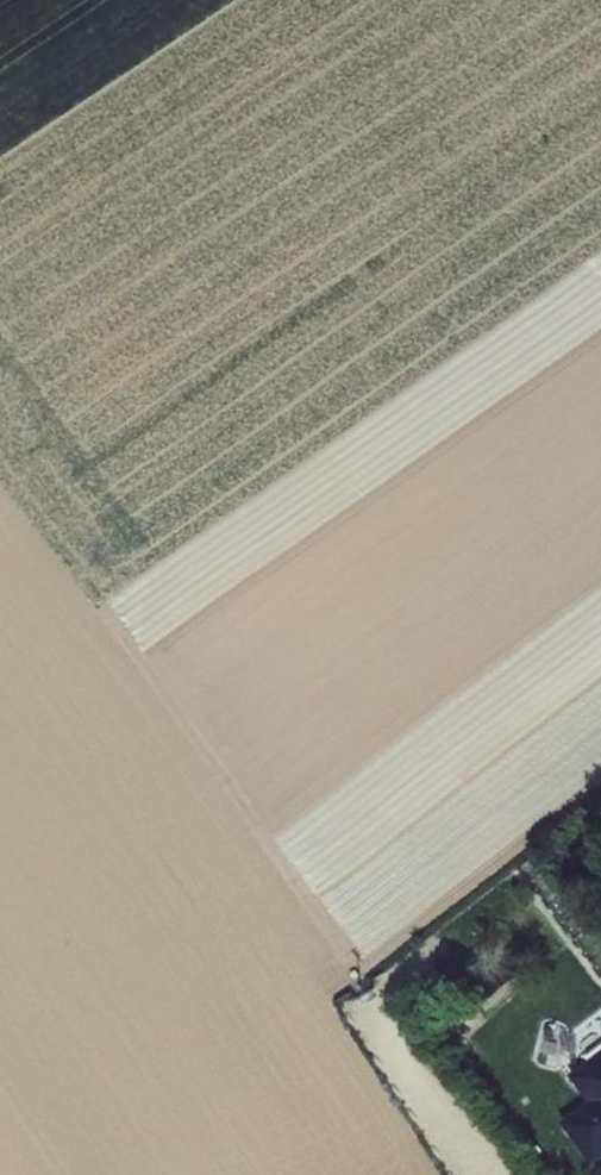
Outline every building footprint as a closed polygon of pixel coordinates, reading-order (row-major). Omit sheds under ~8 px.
[(593,1165),(600,1159),(600,1054),(569,1078),(589,1103),(560,1123),(593,1165)]
